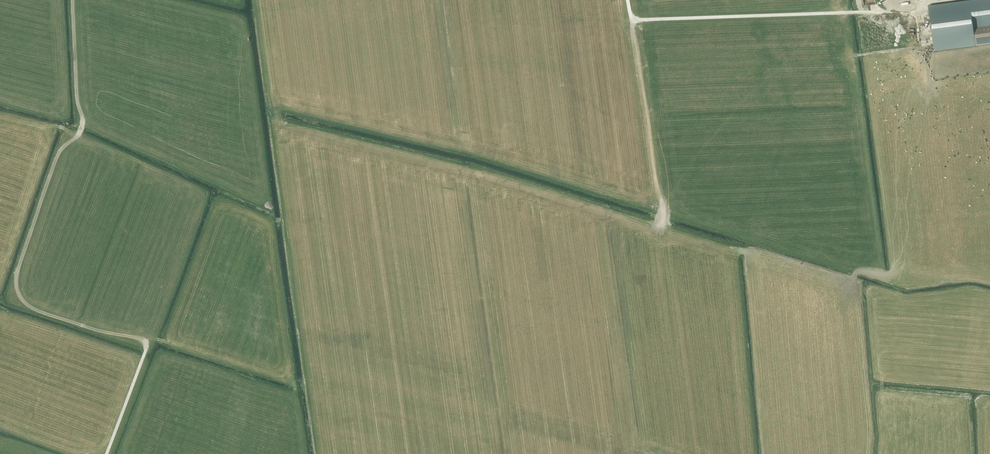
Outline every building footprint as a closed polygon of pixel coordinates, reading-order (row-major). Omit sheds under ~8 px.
[(928,7),(934,51),(974,45),(989,43),(989,0),(980,0),(928,7)]
